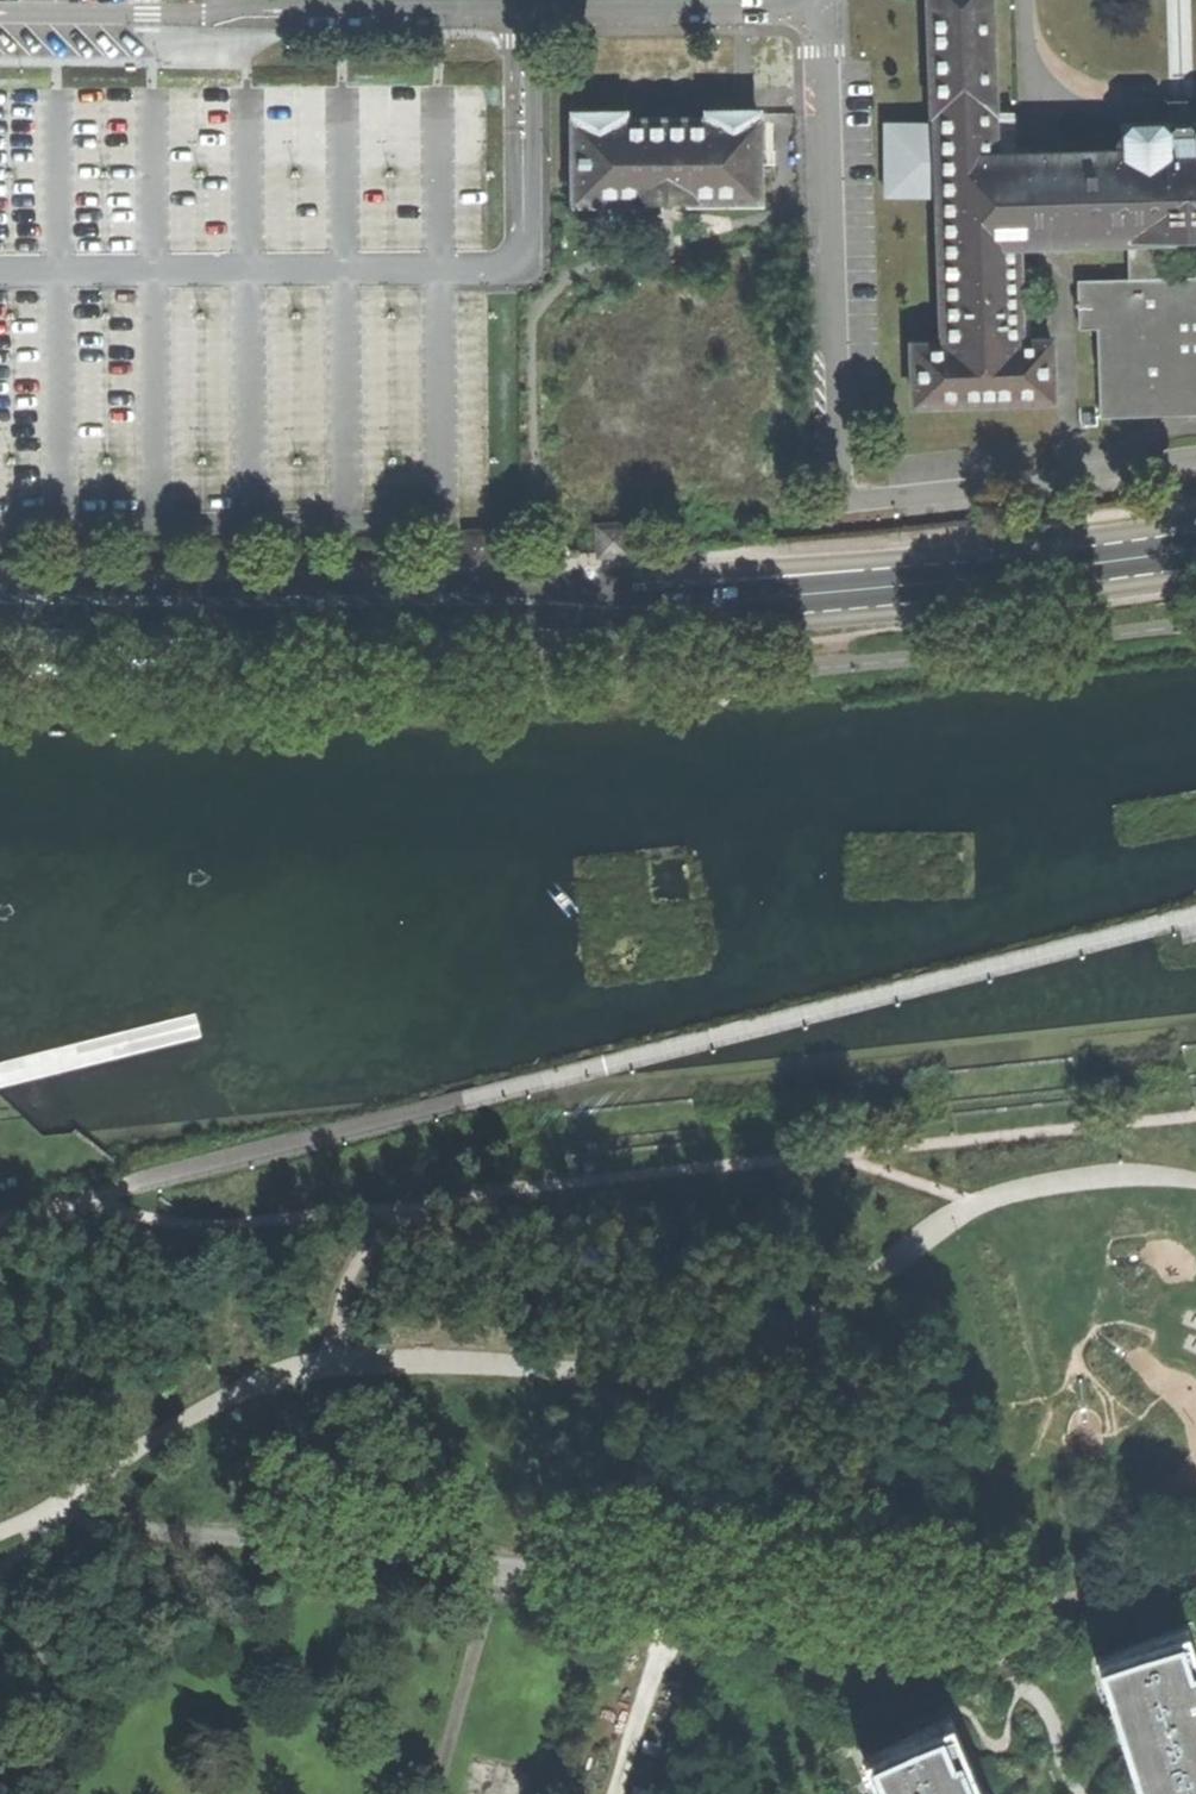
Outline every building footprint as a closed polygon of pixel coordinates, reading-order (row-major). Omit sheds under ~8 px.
[(941,160),(1002,157),(995,0),(933,0),(936,116),(941,117),(941,125),(941,160)] [(1002,157),(941,160),(941,199),(949,346),(918,347),(919,407),(1059,404),(1056,343),(1026,343),(1024,249),(1135,244),(1136,283),(1086,285),(1087,332),(1105,332),(1108,421),(1195,418),(1195,102),(1189,102),(1175,101),(1174,115),(1173,126),(1129,127),(1129,153),(1002,157)] [(579,116),(580,206),(765,205),(765,200),(765,125),(760,125),(760,115),(714,116),(714,121),(629,122),(629,116),(579,116)] [(926,196),(923,119),(880,120),(882,198),(926,196)] [(1192,1619),(1094,1659),(1134,1793),(1195,1793),(1195,1633),(1192,1619)] [(862,1756),(879,1793),(984,1793),(951,1713),(862,1756)]
